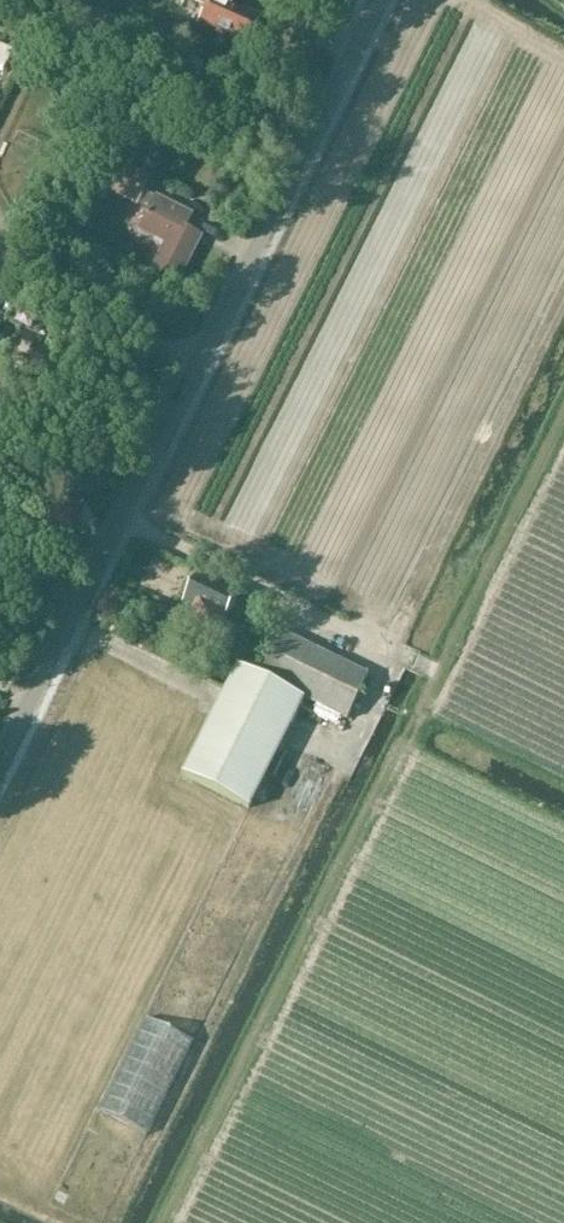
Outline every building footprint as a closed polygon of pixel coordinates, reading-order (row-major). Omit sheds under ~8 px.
[(202,28),(248,48),(261,19),(232,7),(235,0),(191,0),(210,8),(202,28)] [(10,58),(13,53),(0,48),(0,71),(3,72),(6,66),(9,67),(12,59),(10,58)] [(117,162),(103,188),(138,206),(144,193),(152,179),(117,162)] [(155,197),(144,193),(138,206),(150,213),(141,232),(167,245),(154,271),(178,284),(198,244),(199,245),(203,237),(187,229),(193,216),(156,197),(155,197)] [(234,629),(224,624),(236,598),(196,579),(183,605),(196,611),(187,630),(213,642),(202,664),(215,670),(234,629)] [(250,809),(304,699),(347,720),(369,676),(281,634),(259,678),(238,668),(184,777),(250,809)] [(193,1043),(145,1021),(98,1113),(146,1136),(193,1043)]
